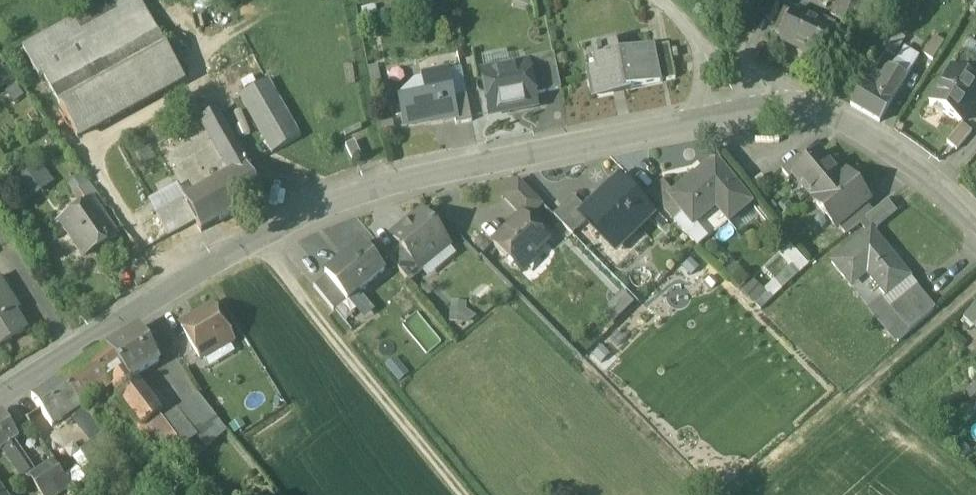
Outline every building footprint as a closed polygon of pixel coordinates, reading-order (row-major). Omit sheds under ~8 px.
[(24,48),(39,77),(43,75),(61,108),(168,49),(141,0),(111,0),(24,48)] [(832,19),(858,31),(859,30),(858,29),(871,0),(841,0),(832,19)] [(820,24),(792,12),(790,15),(784,12),(774,35),(780,38),(778,41),(820,61),(836,25),(822,19),(820,24)] [(897,33),(886,50),(896,55),(905,38),(897,33)] [(944,43),(935,37),(923,55),(933,61),(944,43)] [(653,47),(619,54),(616,40),(598,44),(602,68),(587,71),(590,87),(596,86),(598,96),(660,84),(660,83),(653,49),(653,47)] [(953,69),(972,81),(975,75),(975,47),(969,43),(953,69)] [(669,46),(653,49),(660,83),(675,79),(669,46)] [(168,49),(61,108),(78,138),(184,79),(168,49)] [(917,59),(903,51),(892,70),(906,78),(917,59)] [(554,55),(526,61),(527,66),(528,66),(534,96),(561,90),(554,55)] [(7,63),(0,67),(0,87),(16,76),(7,63)] [(527,66),(482,75),(490,114),(517,109),(518,111),(536,107),(534,96),(528,66),(527,66)] [(952,69),(930,105),(960,124),(975,99),(975,83),(972,81),(953,69),(952,69)] [(887,78),(879,97),(891,104),(906,78),(892,70),(891,70),(887,78)] [(447,72),(422,77),(422,78),(415,80),(399,96),(405,128),(442,120),(442,122),(455,120),(457,119),(453,99),(447,72)] [(880,81),(871,76),(864,88),(879,97),(887,78),(883,76),(880,81)] [(267,80),(239,96),(273,153),(300,137),(267,80)] [(864,88),(863,87),(852,106),(879,122),(891,104),(864,88)] [(467,96),(453,99),(457,119),(455,120),(456,125),(472,122),(467,96)] [(247,168),(215,112),(203,118),(235,174),(247,168)] [(948,142),(958,149),(972,130),(962,123),(948,142)] [(361,125),(343,134),(345,138),(363,130),(361,125)] [(362,156),(356,142),(346,147),(352,160),(362,156)] [(840,178),(820,153),(793,175),(814,199),(840,178)] [(673,194),(670,197),(684,214),(693,225),(718,204),(731,220),(751,203),(715,160),(673,194)] [(13,181),(25,200),(55,183),(43,164),(13,181)] [(235,174),(187,202),(197,221),(202,231),(263,196),(247,168),(235,174)] [(285,196),(307,187),(300,172),(279,181),(285,196)] [(814,199),(813,200),(836,228),(838,227),(866,204),(869,201),(846,173),(840,178),(814,199)] [(543,206),(518,180),(500,196),(520,217),(522,216),(527,221),(543,206)] [(587,212),(584,215),(589,220),(617,248),(650,216),(618,182),(587,212)] [(673,194),(663,182),(647,195),(673,222),(684,214),(670,197),(673,194)] [(573,197),(553,216),(573,236),(589,220),(584,215),(587,212),(573,197)] [(117,236),(92,200),(60,222),(85,256),(108,240),(108,242),(117,236)] [(185,200),(157,216),(168,237),(197,221),(187,202),(185,200)] [(873,213),(860,225),(867,234),(871,231),(873,233),(897,213),(887,201),(873,213)] [(866,204),(838,227),(846,236),(860,225),(873,213),(866,204)] [(422,213),(409,223),(410,225),(394,238),(400,246),(418,268),(419,267),(426,261),(427,263),(430,262),(429,262),(435,259),(438,256),(439,254),(441,252),(439,250),(447,244),(422,213)] [(520,217),(492,243),(506,257),(505,262),(510,266),(515,266),(517,268),(547,241),(527,221),(522,216),(520,217)] [(873,233),(871,231),(867,234),(832,263),(845,278),(861,266),(886,297),(910,277),(873,233)] [(363,245),(325,275),(326,276),(343,297),(357,286),(360,291),(385,271),(363,245)] [(777,281),(759,298),(766,305),(810,263),(792,245),(766,269),(777,281)] [(418,268),(400,246),(388,256),(410,283),(423,272),(419,267),(418,268)] [(739,272),(731,285),(758,301),(766,288),(739,272)] [(326,276),(314,286),(331,307),(343,297),(326,276)] [(26,331),(8,302),(12,300),(0,281),(0,347),(26,331)] [(936,309),(917,286),(890,308),(909,332),(936,309)] [(623,291),(603,310),(615,322),(635,302),(623,291)] [(890,308),(882,299),(871,308),(899,342),(909,332),(890,308)] [(963,318),(975,329),(975,303),(963,318)] [(214,307),(181,327),(201,359),(233,340),(214,307)] [(140,328),(106,348),(130,379),(160,361),(140,328)] [(130,379),(106,348),(61,377),(79,402),(83,407),(87,404),(85,402),(110,386),(108,383),(109,382),(121,397),(135,385),(130,379)] [(61,377),(32,397),(50,422),(66,412),(79,402),(61,377)] [(161,412),(139,383),(135,385),(121,397),(138,421),(135,423),(140,430),(143,428),(143,427),(158,414),(161,412)] [(198,394),(163,421),(177,440),(184,449),(220,422),(198,394)] [(83,407),(79,402),(66,412),(91,444),(105,433),(92,417),(83,407)] [(115,425),(101,409),(92,417),(105,433),(115,425)] [(0,414),(0,448),(18,436),(3,412),(0,414)] [(163,421),(158,414),(143,427),(143,428),(153,440),(151,444),(156,451),(161,451),(161,452),(177,440),(163,421)] [(91,444),(82,451),(98,473),(104,469),(122,456),(105,433),(91,444)] [(30,472),(13,447),(6,453),(23,477),(30,472)] [(31,477),(43,494),(57,494),(71,486),(55,461),(31,477)]
